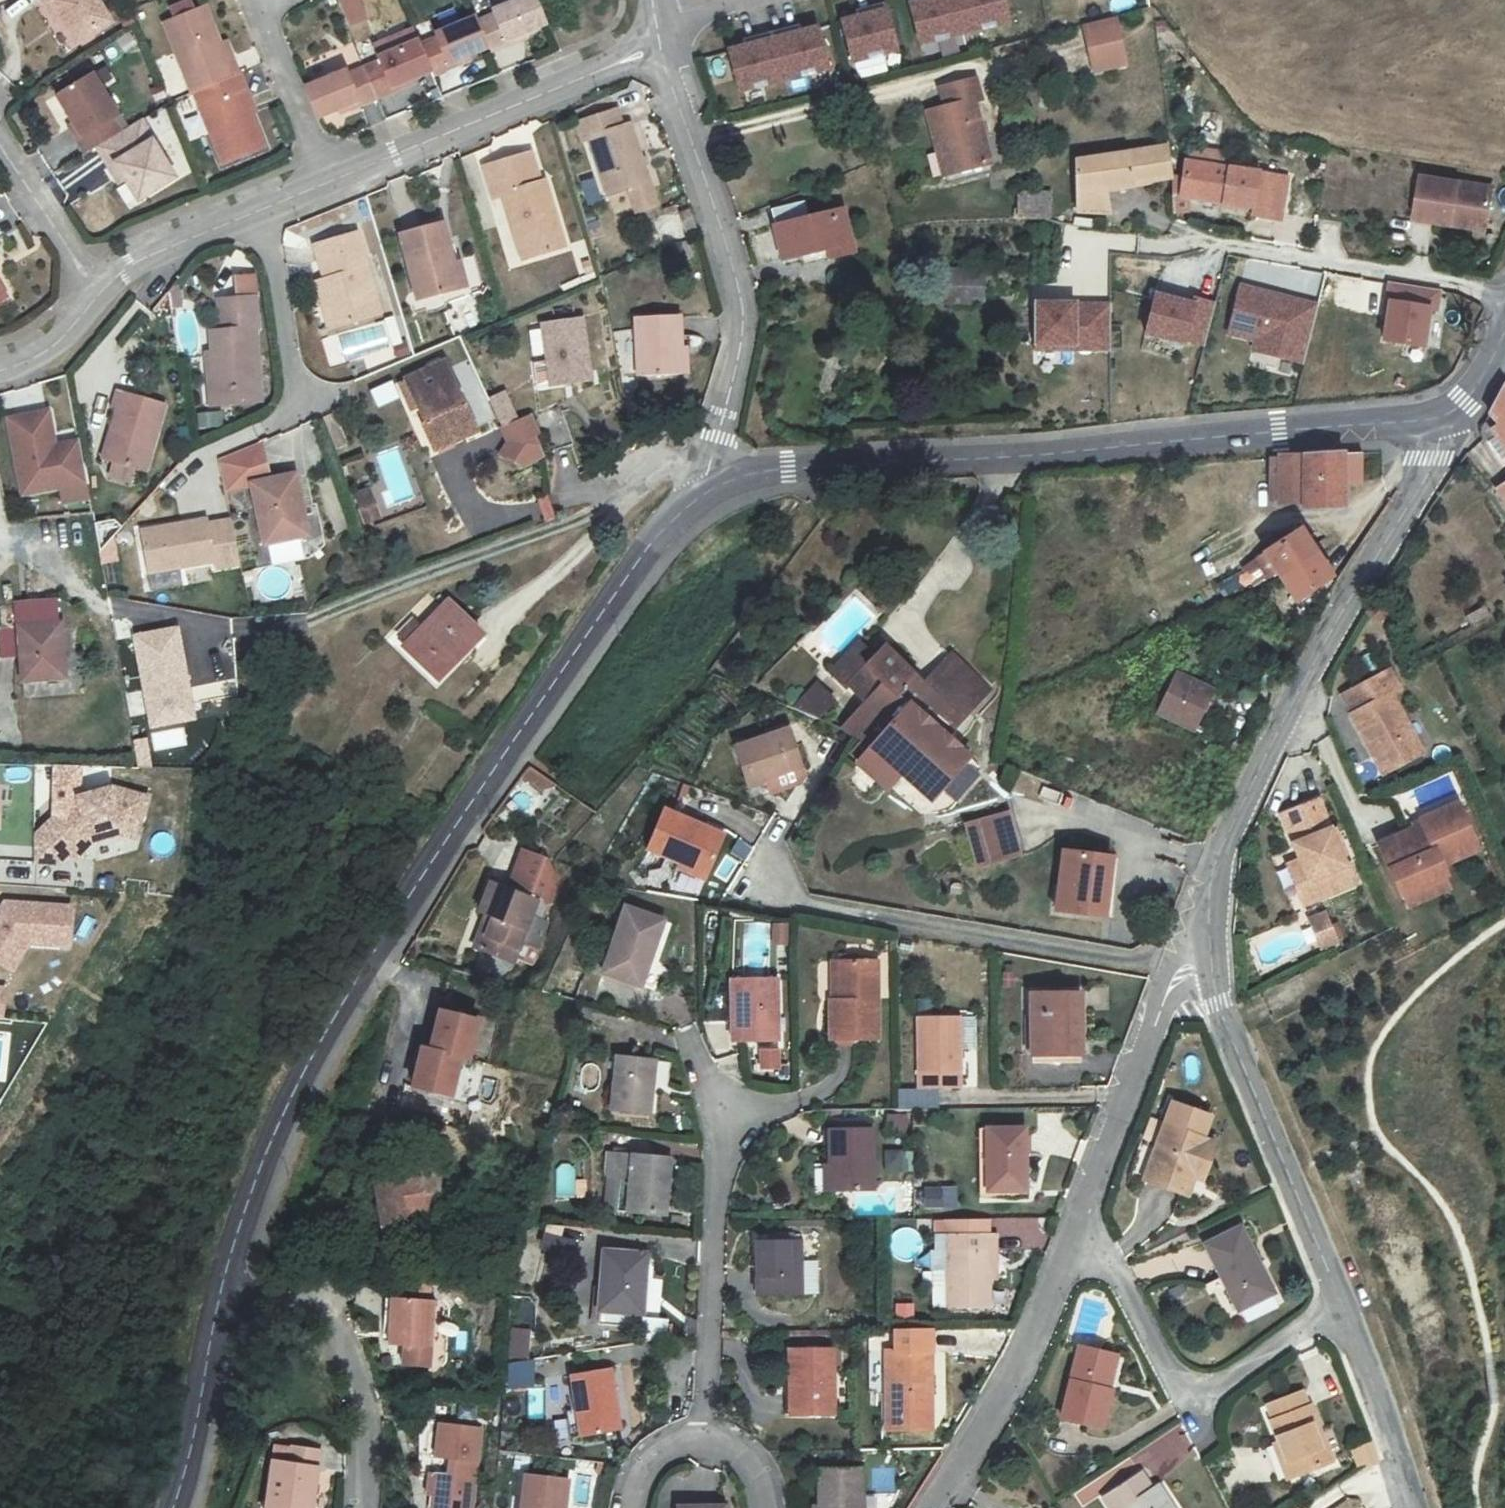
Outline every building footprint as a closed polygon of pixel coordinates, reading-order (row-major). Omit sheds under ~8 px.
[(49,7),(56,4),(80,44),(114,25),(99,0),(45,0),(49,7)] [(548,27),(536,0),(528,0),(494,14),(496,19),(479,25),(489,50),(491,55),(509,47),(507,43),(548,27)] [(956,0),(934,0),(911,6),(921,46),(965,34),(956,0)] [(965,34),(1009,23),(1003,0),(956,0),(965,34)] [(195,95),(242,75),(235,59),(230,62),(205,7),(163,25),(194,96),(195,95)] [(872,16),(843,24),(853,63),(897,52),(885,7),(870,10),(872,16)] [(439,42),(424,47),(435,73),(436,77),(451,70),(450,64),(489,50),(479,25),(477,18),(436,35),(439,42)] [(1124,66),(1113,21),(1083,28),(1094,73),(1124,66)] [(787,32),(773,36),(784,81),(828,69),(818,30),(789,38),(787,32)] [(784,81),(773,36),(758,40),(759,45),(730,53),(740,92),(784,81)] [(366,71),(378,101),(402,90),(400,86),(435,73),(424,47),(422,41),(380,60),(382,66),(366,71)] [(360,108),(378,101),(366,71),(349,78),(347,72),(304,89),(317,120),(357,103),(360,108)] [(248,92),(242,75),(195,95),(223,166),(265,150),(243,93),(248,92)] [(93,151),(116,137),(109,122),(114,118),(90,76),(56,96),(79,138),(72,142),(82,157),(93,151)] [(927,110),(945,174),(987,162),(971,105),(978,103),(971,78),(937,88),(942,106),(927,110)] [(403,92),(381,101),(386,115),(408,107),(403,92)] [(648,178),(629,120),(622,123),(618,110),(579,123),(583,134),(590,132),(609,191),(630,184),(638,208),(656,202),(648,178)] [(116,137),(93,151),(106,172),(112,169),(120,184),(133,206),(170,184),(149,148),(147,149),(135,127),(116,137)] [(503,194),(524,257),(567,243),(546,179),(541,181),(531,152),(485,167),(494,197),(503,194)] [(1096,190),(1161,184),(1158,153),(1072,168),(1072,216),(1102,216),(1096,190)] [(1175,204),(1275,219),(1281,181),(1181,165),(1175,204)] [(120,184),(112,169),(106,172),(114,188),(120,184)] [(1420,217),(1455,223),(1456,215),(1489,220),(1495,184),(1428,172),(1420,217)] [(580,181),(586,204),(600,200),(594,177),(580,181)] [(1021,219),(1048,220),(1049,200),(1022,199),(1021,219)] [(846,207),(806,217),(801,200),(772,208),(783,260),(829,247),(832,257),(856,252),(846,207)] [(1456,215),(1455,223),(1488,228),(1489,220),(1456,215)] [(453,262),(442,222),(402,233),(419,298),(468,285),(461,259),(453,262)] [(382,312),(358,233),(316,245),(326,278),(316,281),(330,327),(382,312)] [(951,268),(951,301),(986,301),(986,268),(951,268)] [(263,335),(263,333),(262,305),(261,284),(243,283),(244,304),(242,304),(225,304),(226,336),(214,336),(215,358),(219,405),(259,404),(257,334),(263,335)] [(1384,304),(1389,304),(1383,339),(1424,346),(1430,311),(1438,312),(1441,291),(1388,283),(1384,304)] [(1255,349),(1302,361),(1317,303),(1241,284),(1228,333),(1257,340),(1255,349)] [(174,288),(169,292),(171,309),(184,308),(180,286),(174,288)] [(1185,344),(1186,341),(1203,346),(1215,302),(1194,296),(1193,301),(1157,291),(1145,334),(1185,344)] [(1036,304),(1036,349),(1108,350),(1109,304),(1036,304)] [(682,377),(679,315),(636,317),(639,379),(682,377)] [(544,324),(549,357),(553,384),(592,378),(583,318),(544,324)] [(402,342),(389,346),(393,359),(406,354),(402,342)] [(553,384),(549,357),(535,359),(539,386),(553,384)] [(219,405),(215,358),(207,358),(211,406),(219,405)] [(480,430),(448,361),(407,378),(424,420),(438,449),(480,430)] [(1487,419),(1504,448),(1504,384),(1487,419)] [(499,425),(517,417),(506,390),(488,398),(499,425)] [(148,469),(166,405),(120,391),(115,409),(118,410),(105,457),(148,469)] [(197,415),(199,429),(222,426),(220,411),(197,415)] [(550,452),(573,443),(561,411),(538,420),(550,452)] [(22,494),(58,487),(61,503),(89,498),(79,441),(54,446),(48,412),(8,419),(22,494)] [(540,434),(532,417),(502,430),(509,442),(501,455),(521,468),(544,457),(536,437),(540,434)] [(261,443),(223,462),(223,469),(227,486),(256,481),(268,479),(261,443)] [(1383,449),(1275,455),(1281,496),(1305,494),(1307,506),(1343,500),(1340,477),(1385,474),(1383,449)] [(307,516),(297,474),(256,481),(268,543),(306,535),(303,517),(307,516)] [(356,494),(366,523),(379,518),(369,488),(356,494)] [(536,502),(542,522),(554,519),(547,498),(536,502)] [(240,563),(233,521),(203,526),(202,520),(139,530),(147,582),(181,576),(179,567),(207,563),(208,568),(240,563)] [(88,552),(100,548),(93,527),(80,531),(88,552)] [(1301,527),(1262,551),(1276,571),(1283,580),(1295,599),(1333,575),(1301,527)] [(297,539),(268,546),(272,563),(301,557),(297,539)] [(1276,571),(1262,551),(1252,558),(1266,577),(1276,571)] [(1234,574),(1216,582),(1222,596),(1240,588),(1234,574)] [(17,629),(2,630),(4,654),(20,653),(22,679),(64,675),(57,599),(15,603),(17,629)] [(407,646),(438,676),(480,632),(449,602),(407,646)] [(134,635),(151,728),(195,720),(179,627),(134,635)] [(844,735),(870,748),(898,697),(930,723),(945,702),(925,685),(880,647),(869,660),(856,649),(829,680),(840,690),(837,693),(847,704),(857,696),(863,702),(844,735)] [(951,657),(925,685),(945,702),(930,723),(946,737),(986,690),(951,657)] [(1167,711),(1202,724),(1218,683),(1183,670),(1167,711)] [(1346,721),(1367,769),(1378,765),(1384,780),(1418,765),(1390,703),(1400,699),(1392,680),(1347,699),(1355,718),(1346,721)] [(814,687),(809,692),(790,709),(797,713),(815,722),(829,705),(814,687)] [(898,697),(870,748),(868,750),(885,759),(895,740),(910,752),(892,770),(911,790),(930,771),(944,781),(963,759),(927,727),(930,723),(898,697)] [(732,746),(746,785),(762,779),(797,767),(782,727),(732,746)] [(134,739),(136,769),(150,768),(147,738),(134,739)] [(981,773),(963,759),(944,781),(960,795),(981,773)] [(1378,765),(1367,769),(1373,784),(1384,780),(1378,765)] [(110,788),(81,795),(81,766),(54,766),(54,819),(36,836),(36,860),(61,862),(88,833),(120,824),(122,833),(135,837),(146,797),(110,788)] [(529,766),(520,778),(545,796),(554,784),(529,766)] [(797,767),(762,779),(766,792),(795,781),(799,774),(797,767)] [(647,859),(677,871),(681,861),(716,874),(730,837),(665,814),(647,859)] [(1396,903),(1437,885),(1432,873),(1471,856),(1448,814),(1414,829),(1419,840),(1375,859),(1396,903)] [(1273,834),(1295,878),(1303,895),(1289,902),(1298,921),(1358,896),(1349,877),(1343,881),(1313,817),(1273,834)] [(991,879),(1034,864),(1019,822),(977,837),(991,879)] [(474,913),(481,914),(490,917),(480,954),(515,963),(517,954),(521,940),(539,945),(547,917),(529,912),(533,896),(536,896),(547,891),(551,875),(536,854),(513,848),(503,886),(483,881),(474,913)] [(1075,914),(1122,916),(1124,854),(1077,852),(1075,914)] [(712,885),(716,874),(681,861),(677,871),(712,885)] [(1281,885),(1289,902),(1303,895),(1295,878),(1281,885)] [(1444,899),(1437,885),(1396,903),(1401,916),(1444,899)] [(70,908),(4,904),(0,911),(0,962),(13,970),(27,946),(67,948),(70,908)] [(614,911),(597,975),(633,985),(650,920),(614,911)] [(490,917),(481,914),(471,952),(480,954),(490,917)] [(771,923),(771,947),(787,947),(788,924),(771,923)] [(1316,948),(1329,942),(1323,928),(1310,935),(1316,948)] [(540,945),(539,945),(521,940),(517,954),(535,962),(540,945)] [(1335,955),(1329,942),(1316,948),(1321,961),(1335,955)] [(874,958),(835,958),(834,996),(828,996),(828,1035),(875,1036),(874,958)] [(556,1001),(575,1006),(585,977),(574,973),(571,983),(562,980),(556,1001)] [(731,1039),(773,1040),(774,975),(731,974),(731,1039)] [(1036,1049),(1082,1050),(1084,991),(1037,990),(1036,1049)] [(436,1012),(426,1051),(456,1058),(464,1060),(474,1022),(436,1012)] [(957,1082),(958,1048),(959,1013),(916,1013),(915,1081),(957,1082)] [(973,1013),(959,1013),(958,1048),(973,1048),(973,1013)] [(773,1049),(757,1048),(757,1067),(773,1067),(773,1049)] [(426,1051),(418,1049),(408,1088),(446,1097),(456,1058),(426,1051)] [(618,1124),(656,1119),(649,1066),(612,1071),(618,1124)] [(885,1135),(906,1135),(906,1114),(885,1114),(885,1135)] [(1161,1147),(1174,1151),(1182,1129),(1169,1124),(1161,1147)] [(825,1187),(869,1187),(869,1127),(825,1127),(825,1187)] [(1163,1183),(1202,1195),(1211,1166),(1225,1171),(1232,1146),(1182,1129),(1174,1151),(1163,1183)] [(989,1192),(1025,1191),(1024,1131),(988,1132),(989,1192)] [(912,1179),(912,1150),(880,1150),(879,1179),(912,1179)] [(428,1227),(439,1156),(424,1154),(412,1183),(368,1182),(367,1227),(381,1228),(382,1250),(416,1246),(428,1227)] [(674,1215),(667,1158),(605,1164),(607,1189),(634,1186),(638,1218),(674,1215)] [(1223,1178),(1225,1171),(1211,1166),(1202,1195),(1207,1197),(1215,1175),(1223,1178)] [(955,1210),(955,1188),(924,1188),(924,1211),(955,1210)] [(1245,1224),(1211,1242),(1246,1307),(1280,1288),(1245,1224)] [(1002,1305),(1002,1274),(1001,1237),(963,1238),(962,1282),(961,1306),(1002,1305)] [(1001,1237),(1002,1274),(1009,1274),(1009,1237),(1001,1237)] [(756,1293),(794,1293),(794,1239),(756,1239),(756,1293)] [(644,1277),(646,1253),(605,1250),(601,1308),(634,1311),(636,1277),(644,1277)] [(1181,1287),(1170,1294),(1178,1309),(1190,1302),(1181,1287)] [(390,1297),(387,1343),(403,1344),(402,1364),(430,1365),(431,1346),(432,1346),(435,1299),(390,1297)] [(667,1341),(668,1318),(642,1317),(642,1340),(667,1341)] [(509,1355),(528,1356),(529,1330),(510,1329),(509,1355)] [(815,1331),(788,1331),(788,1345),(815,1346),(815,1331)] [(785,1349),(785,1370),(785,1389),(791,1389),(790,1414),(828,1414),(829,1348),(785,1349)] [(933,1426),(932,1396),(929,1397),(928,1352),(888,1353),(889,1427),(933,1426)] [(1110,1398),(1106,1397),(1100,1396),(1107,1360),(1078,1354),(1061,1426),(1101,1434),(1110,1398)] [(504,1362),(506,1390),(534,1388),(532,1360),(504,1362)] [(1114,1361),(1107,1360),(1100,1396),(1106,1397),(1114,1361)] [(573,1433),(609,1429),(604,1368),(567,1371),(573,1433)] [(779,1414),(790,1414),(791,1389),(785,1389),(785,1370),(780,1370),(779,1414)] [(1268,1403),(1283,1439),(1297,1474),(1335,1458),(1306,1387),(1268,1403)] [(478,1421),(438,1420),(434,1453),(451,1455),(449,1474),(432,1473),(430,1492),(437,1493),(436,1507),(470,1507),(478,1421)] [(1183,1429),(1136,1455),(1150,1482),(1197,1456),(1183,1429)] [(1289,1477),(1297,1474),(1283,1439),(1275,1442),(1289,1477)] [(318,1451),(276,1445),(268,1507),(312,1507),(318,1451)] [(530,1455),(514,1453),(513,1467),(528,1469),(530,1455)] [(861,1469),(819,1469),(818,1507),(861,1507),(861,1469)] [(527,1475),(523,1507),(565,1507),(569,1480),(527,1475)] [(1164,1491),(1156,1495),(1145,1478),(1109,1500),(1114,1507),(1176,1507),(1164,1491)]
